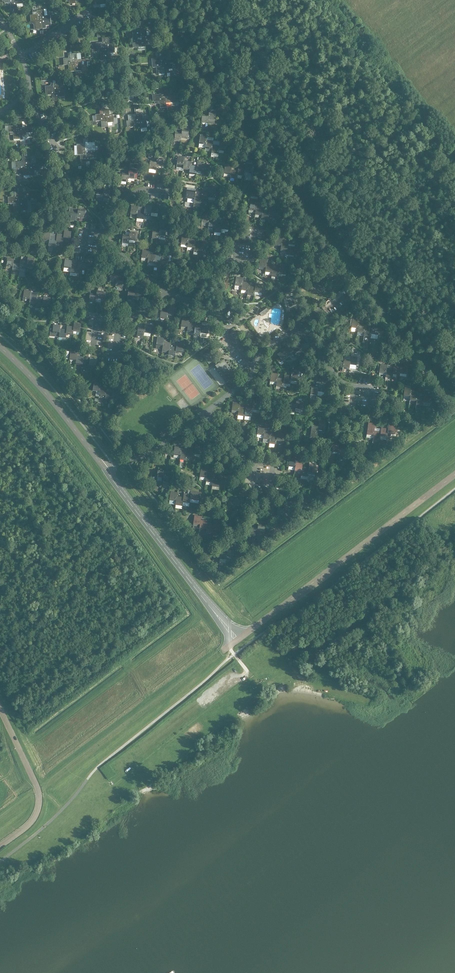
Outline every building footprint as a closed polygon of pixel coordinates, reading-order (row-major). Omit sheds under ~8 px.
[(11,3),(8,3),(8,4),(11,4),(11,9),(17,8),(17,4),(16,0),(14,1),(15,3),(11,3)] [(44,16),(40,17),(40,19),(42,19),(42,23),(43,28),(46,28),(45,26),(51,25),(50,16),(45,16),(44,16)] [(36,21),(34,22),(35,29),(43,28),(42,23),(42,19),(40,19),(40,21),(36,21)] [(136,33),(133,33),(133,35),(134,41),(139,41),(142,41),(142,38),(140,38),(140,31),(136,31),(136,33)] [(110,44),(105,44),(105,47),(107,46),(107,51),(108,55),(108,58),(110,58),(110,55),(109,54),(109,53),(115,53),(114,48),(113,48),(113,44),(110,44)] [(70,59),(64,59),(65,65),(69,65),(73,65),(73,63),(71,63),(71,61),(70,59),(70,58),(70,56),(70,54),(69,54),(69,58),(70,59)] [(157,59),(151,60),(152,68),(154,68),(157,67),(159,67),(163,67),(162,65),(160,65),(160,61),(160,57),(157,57),(157,59)] [(77,60),(73,60),(73,63),(75,62),(75,67),(76,71),(82,70),(81,61),(81,60),(77,60)] [(167,62),(162,63),(162,65),(165,65),(165,69),(165,73),(169,73),(169,69),(173,69),(172,65),(171,65),(170,63),(173,63),(174,64),(176,64),(176,62),(175,62),(170,62),(167,62)] [(159,67),(157,67),(157,71),(158,71),(158,74),(165,73),(165,69),(165,65),(162,65),(163,67),(159,67)] [(52,87),(46,87),(47,95),(52,95),(56,94),(56,92),(54,92),(54,88),(53,84),(53,83),(52,83),(52,87)] [(170,90),(161,91),(162,95),(162,99),(164,99),(164,97),(168,96),(170,96),(170,90)] [(156,101),(155,101),(155,105),(159,104),(159,103),(161,103),(161,108),(167,107),(167,103),(166,98),(164,99),(164,101),(160,101),(156,101)] [(101,115),(96,115),(97,121),(102,121),(106,120),(105,118),(103,119),(103,115),(102,110),(102,108),(100,109),(101,114),(101,115)] [(209,115),(208,121),(214,122),(214,121),(217,121),(218,113),(209,112),(209,115)] [(22,128),(17,128),(17,130),(20,130),(20,135),(20,139),(20,140),(22,140),(22,136),(21,135),(26,135),(26,133),(31,132),(31,130),(32,130),(32,128),(26,129),(26,128),(22,128)] [(176,129),(174,144),(174,145),(174,141),(179,141),(181,142),(181,138),(181,136),(182,130),(176,129)] [(181,136),(181,138),(186,139),(190,139),(191,131),(182,130),(181,136)] [(86,145),(85,145),(85,149),(86,153),(88,153),(87,151),(92,151),(94,151),(94,147),(92,147),(92,145),(86,145)] [(84,155),(81,155),(81,162),(90,162),(90,157),(90,153),(88,153),(88,155),(84,155)] [(24,162),(16,162),(16,170),(20,169),(27,169),(27,167),(25,167),(25,159),(24,156),(23,157),(23,160),(24,161),(24,162)] [(178,156),(176,168),(183,169),(183,168),(184,161),(185,157),(178,156)] [(150,161),(149,173),(149,169),(156,170),(156,166),(157,162),(150,161)] [(197,166),(196,171),(201,171),(203,172),(204,163),(198,162),(197,166)] [(244,171),(244,172),(249,173),(251,173),(252,165),(245,164),(245,168),(244,171)] [(225,165),(223,177),(224,173),(229,174),(230,174),(231,170),(231,166),(225,165)] [(27,169),(20,169),(20,174),(24,174),(24,175),(30,175),(30,171),(29,167),(27,167),(27,169)] [(128,174),(128,179),(133,179),(134,180),(136,170),(129,169),(128,174)] [(122,173),(120,186),(121,186),(121,182),(126,182),(127,182),(128,179),(128,174),(122,173)] [(209,192),(208,197),(213,198),(215,198),(217,186),(210,185),(209,192)] [(189,190),(187,202),(188,198),(194,199),(195,194),(196,191),(196,189),(189,188),(189,190)] [(97,190),(95,205),(96,201),(100,202),(102,202),(103,198),(103,196),(104,191),(97,190)] [(21,193),(15,193),(15,197),(15,201),(17,201),(17,199),(22,199),(25,199),(25,195),(22,195),(21,193)] [(194,199),(193,206),(194,206),(194,203),(199,204),(201,204),(201,200),(202,195),(195,194),(194,199)] [(22,199),(17,199),(17,201),(19,201),(20,210),(27,209),(27,200),(30,200),(30,199),(25,199),(22,199)] [(152,208),(151,213),(156,214),(158,214),(159,205),(152,204),(152,208)] [(132,205),(130,218),(131,213),(136,214),(137,214),(138,210),(138,206),(132,205)] [(78,213),(77,217),(82,218),(84,218),(84,216),(85,216),(86,209),(85,209),(85,210),(82,210),(82,208),(79,208),(79,209),(78,209),(78,212),(78,213)] [(69,212),(68,215),(71,215),(70,217),(70,219),(70,220),(75,221),(77,221),(77,220),(77,218),(77,217),(78,213),(78,212),(69,210),(69,212)] [(137,214),(136,223),(137,219),(142,219),(143,219),(144,216),(144,211),(138,210),(137,214)] [(201,221),(201,224),(202,224),(202,222),(209,223),(209,219),(210,215),(203,214),(202,221),(201,221)] [(209,223),(207,231),(208,231),(208,227),(213,228),(215,228),(215,224),(216,220),(209,219),(209,223)] [(159,232),(159,236),(167,238),(168,229),(160,228),(159,232)] [(153,231),(151,243),(152,239),(157,240),(158,240),(159,236),(159,232),(153,231)] [(42,232),(41,239),(42,239),(42,240),(48,241),(49,241),(50,237),(50,233),(44,232),(42,232)] [(129,236),(129,240),(134,241),(135,241),(135,240),(137,241),(138,233),(130,232),(129,236)] [(182,234),(181,247),(181,244),(188,245),(188,239),(189,235),(182,234)] [(123,235),(121,247),(122,243),(128,244),(129,240),(129,236),(125,235),(123,235)] [(49,244),(48,247),(55,248),(55,246),(56,242),(56,241),(57,238),(50,237),(49,241),(49,244)] [(188,245),(187,251),(188,247),(193,248),(194,248),(195,244),(195,240),(188,239),(188,245)] [(201,245),(200,251),(206,252),(206,250),(207,250),(209,242),(202,241),(201,245)] [(294,252),(294,254),(299,255),(299,253),(301,253),(301,250),(303,250),(303,246),(301,246),(302,244),(302,241),(296,241),(295,243),(295,246),(295,247),(294,250),(294,252)] [(194,248),(193,256),(193,255),(194,252),(197,253),(200,253),(200,251),(201,245),(195,244),(194,248)] [(142,250),(141,262),(141,261),(142,258),(145,258),(147,258),(148,259),(149,254),(149,251),(142,250)] [(5,259),(4,265),(6,265),(6,266),(6,267),(11,267),(13,268),(13,263),(14,259),(7,258),(7,259),(5,259)] [(154,266),(154,267),(161,268),(161,265),(161,263),(162,260),(155,259),(154,263),(154,266)] [(108,278),(107,282),(110,282),(116,283),(117,279),(117,275),(111,274),(110,278),(108,278)] [(236,277),(234,290),(235,285),(240,286),(241,286),(242,282),(243,278),(236,277)] [(22,292),(21,298),(23,298),(23,301),(29,302),(31,292),(31,291),(24,290),(24,293),(22,292)] [(97,295),(96,299),(101,299),(103,300),(103,299),(105,299),(106,292),(104,292),(97,291),(97,295)] [(126,291),(125,299),(127,299),(132,300),(132,302),(133,302),(134,296),(135,292),(128,291),(126,291)] [(29,302),(29,303),(34,304),(36,304),(37,297),(37,293),(31,292),(29,302)] [(36,307),(35,308),(41,309),(42,309),(42,308),(44,298),(37,297),(36,304),(36,307)] [(44,298),(42,308),(47,309),(48,306),(49,306),(50,298),(44,297),(44,298)] [(267,308),(260,314),(262,317),(269,311),(268,310),(267,308)] [(350,320),(349,326),(351,327),(358,328),(359,324),(360,317),(356,316),(356,319),(352,319),(352,320),(350,320)] [(193,335),(193,336),(198,337),(200,337),(201,333),(201,328),(202,324),(195,323),(195,327),(194,332),(193,335)] [(201,333),(206,334),(207,334),(209,325),(202,324),(201,328),(201,333)] [(371,329),(371,334),(374,334),(378,335),(380,335),(381,328),(379,328),(379,326),(372,325),(371,329)] [(157,337),(156,348),(159,348),(160,345),(163,346),(164,342),(164,338),(157,337)] [(163,346),(162,350),(167,351),(167,354),(169,354),(170,347),(170,343),(164,342),(163,346)] [(176,351),(176,352),(181,353),(182,353),(183,352),(184,352),(185,346),(183,345),(184,345),(177,344),(176,348),(176,351)] [(299,344),(292,350),(293,352),(297,357),(304,352),(299,344)] [(279,357),(276,359),(278,363),(282,361),(289,355),(290,355),(293,352),(292,350),(288,345),(281,350),(282,351),(277,354),(279,357)] [(351,356),(350,364),(355,365),(356,365),(358,365),(359,362),(357,362),(357,361),(357,358),(358,358),(359,358),(360,354),(351,353),(351,356)] [(213,366),(217,363),(209,355),(206,358),(213,366)] [(341,361),(340,368),(342,369),(343,367),(346,367),(349,368),(350,364),(351,356),(344,355),(343,361),(341,361)] [(226,382),(237,374),(233,370),(232,371),(224,359),(214,367),(226,382)] [(401,367),(400,374),(407,375),(408,364),(401,363),(401,367)] [(380,364),(379,373),(386,374),(387,369),(387,365),(380,364)] [(393,370),(392,377),(396,377),(396,375),(399,375),(400,374),(401,367),(394,366),(393,370)] [(291,376),(290,381),(296,381),(297,382),(297,380),(299,380),(300,375),(298,375),(298,373),(292,372),(291,376)] [(318,387),(317,395),(321,396),(321,392),(322,393),(324,393),(325,381),(319,380),(318,387)] [(93,390),(93,391),(98,391),(100,392),(100,387),(101,384),(94,382),(93,390)] [(112,397),(112,398),(117,399),(119,399),(120,391),(114,390),(113,393),(112,397)] [(105,400),(110,401),(112,401),(112,398),(112,397),(113,393),(106,392),(106,397),(105,400)] [(253,405),(252,413),(254,413),(255,410),(259,411),(260,402),(260,401),(253,400),(253,401),(253,405)] [(296,407),(295,408),(302,409),(302,408),(304,408),(305,402),(303,402),(303,401),(302,401),(299,400),(297,400),(296,404),(296,407)] [(244,416),(244,417),(251,418),(252,414),(252,413),(253,405),(246,404),(246,408),(245,413),(244,416)] [(367,431),(367,434),(374,435),(374,431),(375,427),(375,423),(368,422),(368,426),(367,431)] [(388,429),(387,436),(391,437),(391,434),(393,434),(394,434),(394,432),(397,432),(397,428),(395,427),(395,426),(389,425),(388,429)] [(258,426),(257,436),(263,437),(264,431),(265,427),(258,426)] [(381,432),(380,436),(385,437),(387,437),(387,436),(388,429),(381,428),(381,432)] [(277,436),(276,441),(283,442),(284,433),(285,432),(281,431),(280,433),(278,432),(277,436)] [(309,468),(308,475),(315,476),(315,474),(316,465),(309,465),(309,468)] [(157,476),(156,480),(163,481),(164,475),(165,471),(158,470),(157,476)] [(191,495),(190,499),(197,500),(199,501),(200,492),(191,491),(191,494),(191,495)] [(276,509),(275,517),(277,517),(277,514),(282,515),(282,516),(283,517),(284,511),(285,508),(278,507),(278,509),(276,509)] [(268,650),(271,648),(268,644),(261,650),(270,662),(274,659),(268,650)]
